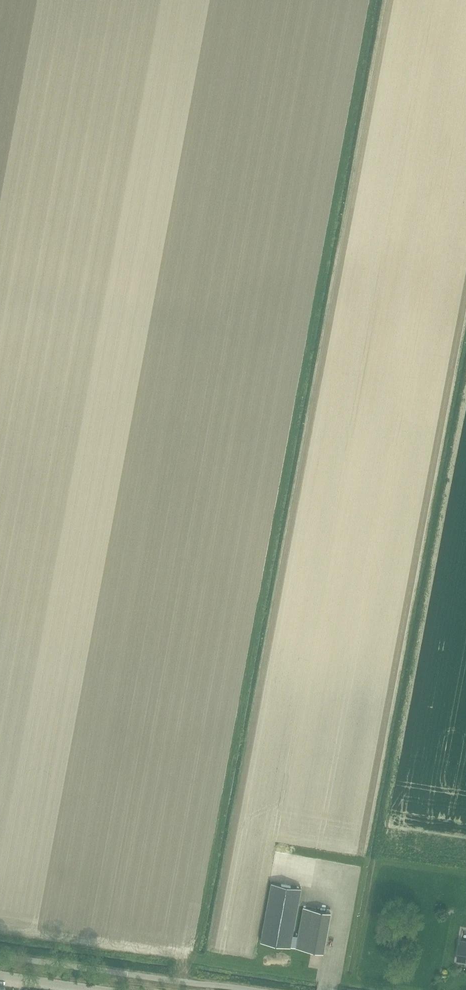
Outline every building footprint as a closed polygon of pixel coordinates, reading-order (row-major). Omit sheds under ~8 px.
[(301,887),(272,882),(261,941),(290,946),(301,887)] [(331,912),(304,907),(297,948),(323,952),(331,912)] [(458,960),(465,961),(465,941),(461,940),(458,960)]
